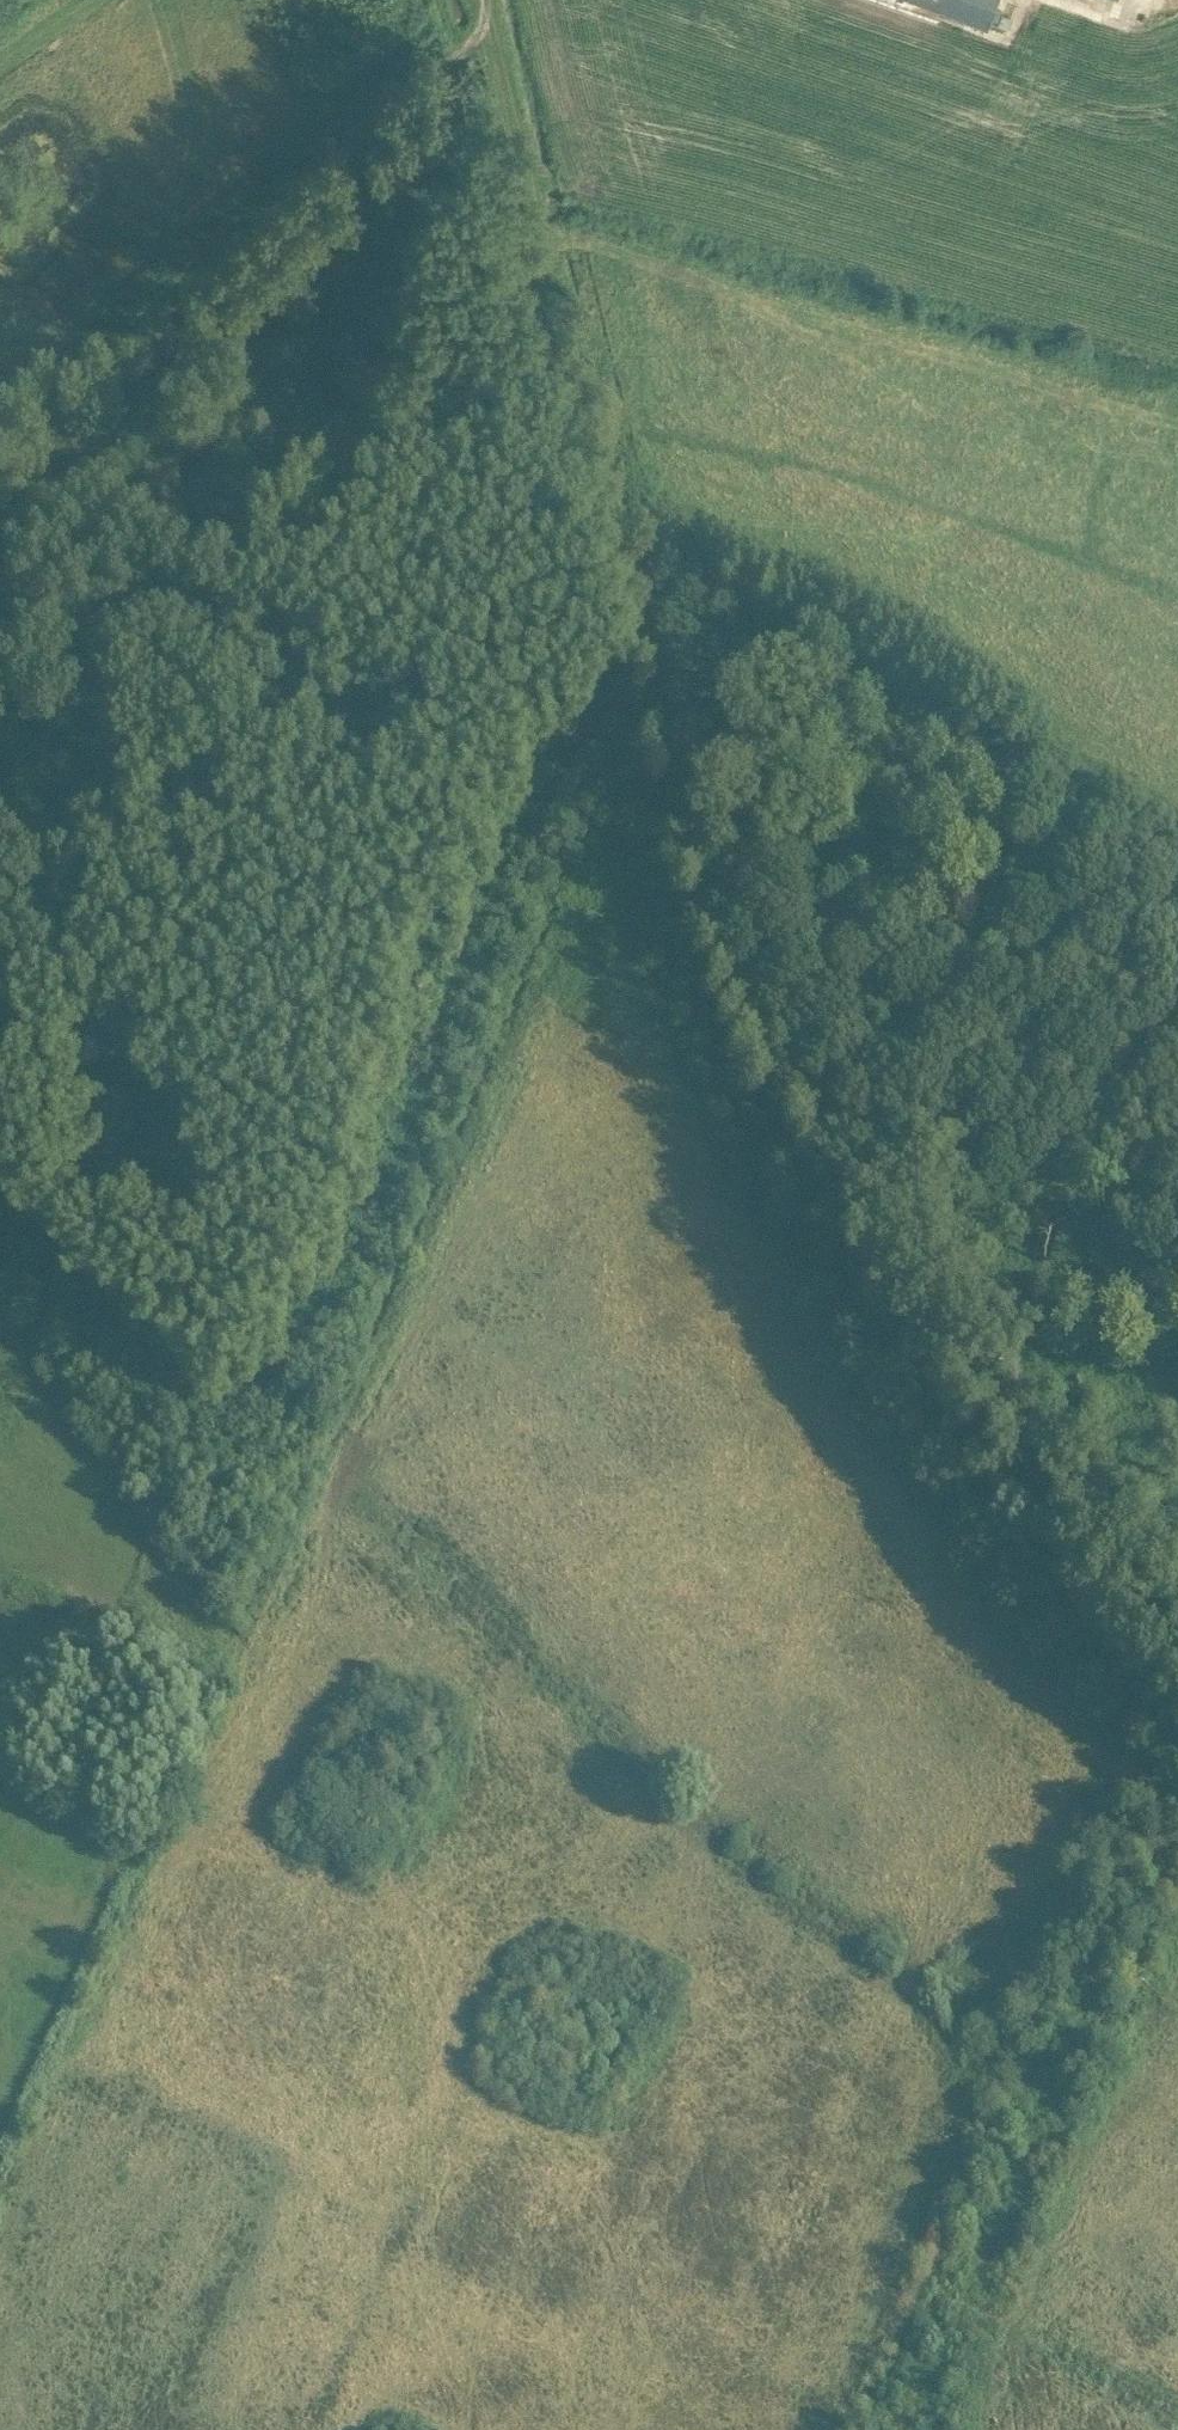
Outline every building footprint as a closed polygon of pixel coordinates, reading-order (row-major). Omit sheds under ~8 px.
[(938,11),(942,0),(907,0),(938,11)] [(938,11),(989,31),(1001,0),(942,0),(938,11)]
